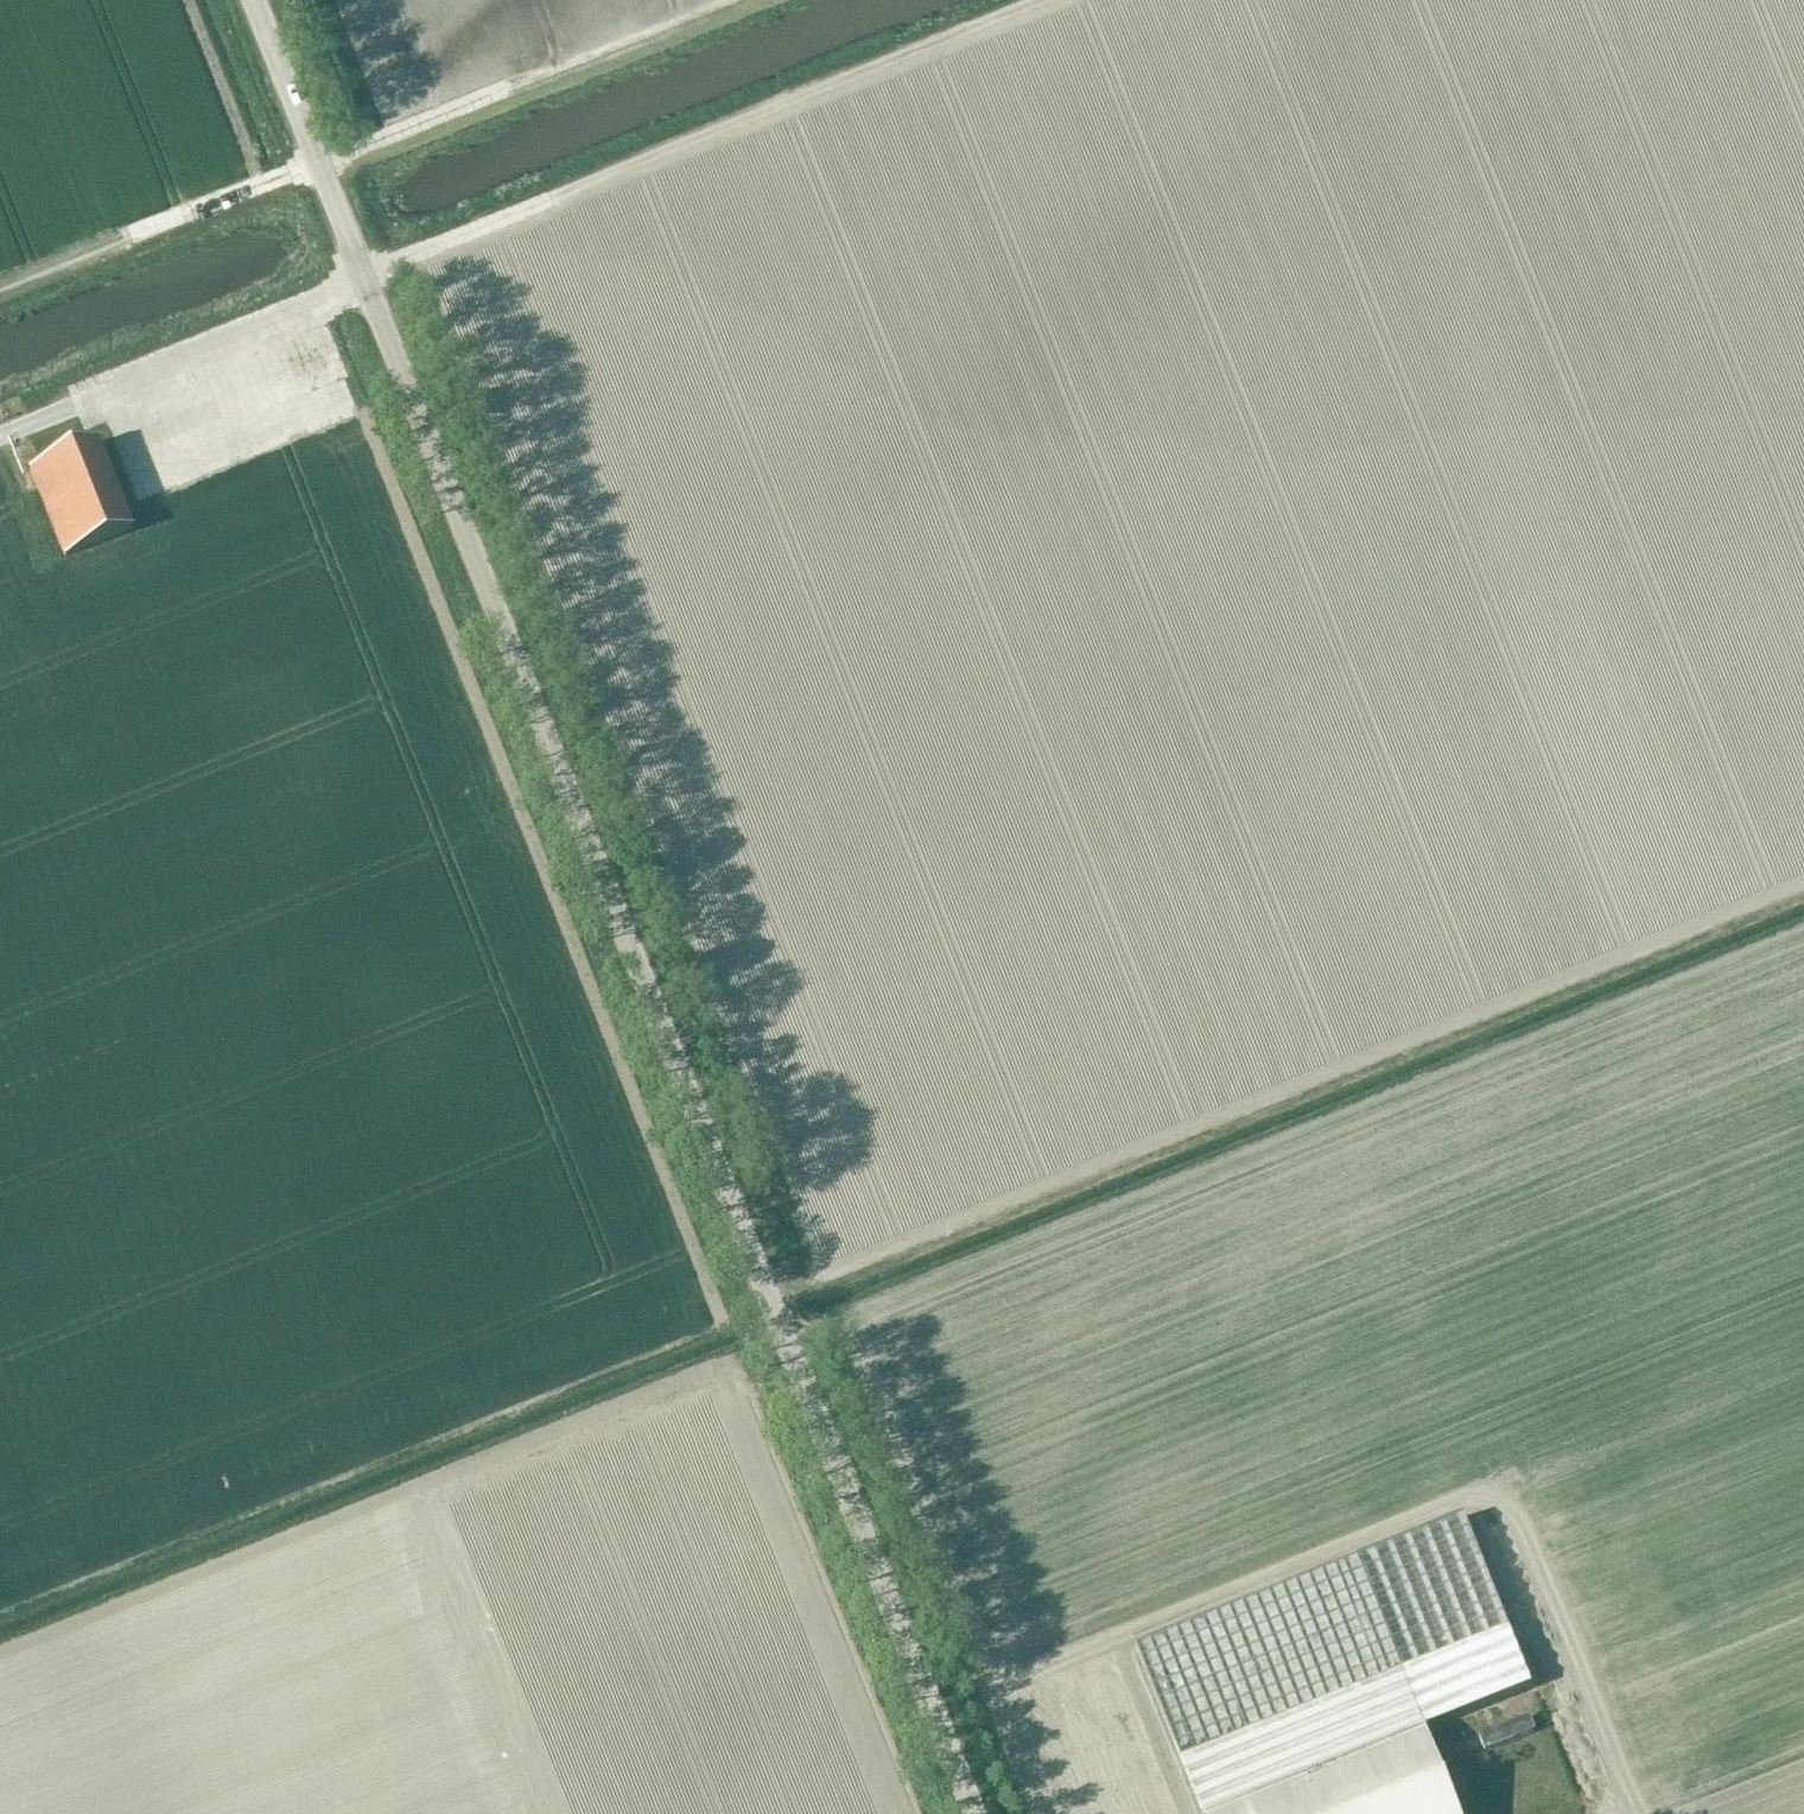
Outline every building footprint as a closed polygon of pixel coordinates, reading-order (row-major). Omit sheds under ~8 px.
[(30,470),(64,558),(127,532),(92,446),(30,470)] [(1466,1516),(1136,1648),(1203,1813),(1459,1813),(1428,1736),(1536,1694),(1466,1516)] [(1529,1702),(1476,1721),(1483,1739),(1536,1720),(1529,1702)] [(1454,1746),(1441,1752),(1461,1802),(1475,1796),(1454,1746)]
